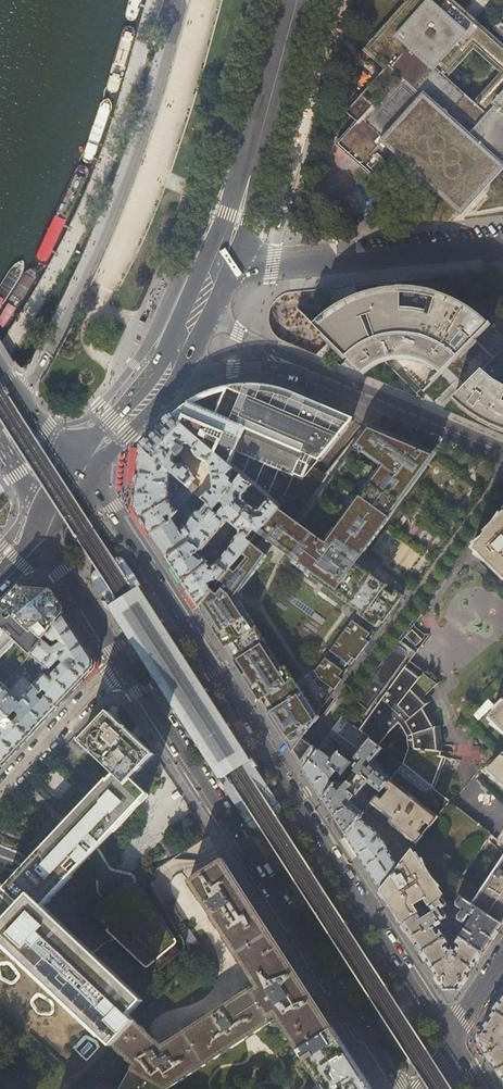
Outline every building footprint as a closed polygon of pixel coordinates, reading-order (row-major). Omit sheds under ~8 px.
[(361,123),(342,144),(376,174),(395,153),(461,212),(502,165),(502,76),(476,106),(445,78),(472,48),(502,75),(502,49),(448,0),(414,0),(369,50),(390,68),(350,113),(361,123)] [(196,184),(199,179),(193,177),(190,175),(188,180),(196,184)] [(325,314),(312,325),(336,350),(361,375),(371,367),(376,364),(383,362),(392,360),(404,359),(418,362),(429,368),(440,376),(451,364),(470,383),(451,402),(458,410),(468,418),(474,421),(487,429),(502,434),(502,435),(502,350),(492,362),(472,342),(489,326),(474,313),(458,303),(439,295),(426,292),(421,291),(409,289),(390,289),(378,291),(359,296),(351,299),(336,306),(325,314)] [(180,410),(175,414),(171,417),(212,452),(215,445),(233,453),(293,478),(299,483),(351,418),(347,416),(344,415),(342,414),(340,413),(338,413),(329,409),(286,391),(250,385),(230,386),(225,397),(223,397),(222,397),(221,398),(220,398),(219,399),(218,401),(218,402),(218,403),(219,404),(219,405),(219,406),(221,407),(217,416),(190,404),(180,410)] [(225,397),(230,386),(216,389),(209,392),(198,396),(188,402),(184,405),(176,410),(170,416),(171,417),(175,414),(180,410),(190,404),(217,416),(221,407),(219,406),(219,405),(219,404),(218,403),(218,402),(218,401),(219,399),(220,398),(221,398),(222,397),(223,397),(225,397)] [(157,429),(140,447),(176,477),(184,484),(193,492),(197,487),(191,482),(193,480),(192,476),(189,471),(190,470),(186,467),(181,465),(179,465),(178,467),(173,463),(173,457),(176,453),(177,454),(181,449),(180,449),(184,445),(188,445),(193,449),(193,450),(192,451),(193,452),(193,453),(194,454),(195,455),(195,456),(199,460),(200,460),(205,463),(209,468),(209,470),(209,473),(210,474),(210,475),(211,475),(212,488),(208,493),(207,492),(201,499),(214,510),(233,487),(230,484),(230,481),(226,478),(233,469),(225,463),(212,452),(171,417),(170,416),(157,429)] [(427,451),(424,450),(418,447),(410,444),(405,451),(372,427),(369,426),(296,519),(355,565),(426,467),(421,463),(423,460),(425,462),(427,459),(428,457),(428,454),(427,451)] [(233,453),(215,445),(212,452),(225,463),(230,458),(231,459),(233,453)] [(176,477),(140,447),(137,477),(137,483),(135,509),(143,522),(151,535),(167,524),(193,492),(184,484),(169,503),(166,499),(167,492),(170,492),(171,481),(168,481),(169,475),(171,477),(176,477)] [(241,476),(233,487),(214,510),(212,513),(217,516),(218,515),(225,521),(233,527),(241,518),(240,517),(248,506),(242,502),(241,502),(242,497),(251,485),(241,476)] [(212,513),(214,510),(201,499),(193,492),(167,524),(151,535),(159,547),(166,558),(186,545),(212,513)] [(241,518),(233,527),(238,531),(238,535),(231,543),(233,544),(220,561),(211,568),(208,564),(182,582),(190,595),(198,608),(212,592),(208,585),(216,581),(220,581),(230,569),(241,555),(251,543),(246,540),(253,531),(258,534),(279,508),(268,499),(258,512),(254,512),(254,511),(248,506),(240,517),(241,518)] [(279,508),(258,534),(262,538),(255,547),(251,543),(241,555),(246,559),(234,573),(230,569),(220,581),(225,586),(217,595),(212,592),(198,608),(235,664),(284,741),(285,740),(291,748),(293,747),(316,714),(302,692),(293,698),(288,691),(292,686),(235,598),(273,546),(275,547),(276,546),(326,583),(324,586),(359,611),(356,614),(375,627),(379,621),(382,623),(402,596),(372,573),(370,576),(355,565),(296,519),(279,508)] [(217,516),(212,513),(186,545),(166,558),(174,571),(182,582),(208,564),(205,560),(201,558),(196,554),(197,553),(200,553),(225,521),(218,515),(217,516)] [(483,537),(485,538),(474,549),(502,578),(502,516),(483,537)] [(95,530),(92,527),(72,539),(85,560),(103,548),(92,533),(95,530)] [(90,574),(90,579),(96,589),(102,598),(109,610),(129,641),(131,644),(151,675),(153,674),(155,677),(153,678),(160,689),(163,693),(248,826),(251,828),(254,828),(256,827),(261,824),(273,817),(277,814),(278,812),(280,810),(280,806),(195,675),(192,670),(185,658),(182,654),(162,624),(160,620),(141,590),(133,579),(128,570),(122,560),(118,558),(114,558),(112,558),(111,559),(93,571),(92,571),(90,574)] [(20,585),(6,600),(0,606),(0,610),(21,587),(20,585)] [(21,587),(0,610),(0,659),(15,642),(30,655),(31,654),(64,613),(58,603),(49,590),(21,587)] [(64,613),(65,610),(52,589),(49,590),(58,603),(64,613)] [(46,674),(45,674),(43,674),(42,675),(33,685),(56,708),(76,687),(94,669),(94,661),(82,641),(64,613),(31,654),(41,663),(40,664),(43,667),(44,665),(48,668),(49,669),(50,669),(51,668),(60,659),(63,662),(50,677),(47,675),(46,674)] [(355,660),(368,642),(365,640),(370,634),(351,621),(329,651),(347,664),(352,658),(355,660)] [(372,714),(359,731),(370,739),(379,747),(389,733),(398,724),(401,726),(409,737),(408,749),(402,765),(431,788),(446,758),(440,757),(440,752),(441,752),(441,725),(428,729),(419,711),(414,707),(436,685),(423,674),(424,672),(410,661),(416,652),(398,639),(354,700),(372,714)] [(320,680),(334,690),(342,680),(338,677),(343,671),(325,658),(315,672),(310,676),(314,681),(319,678),(320,680)] [(33,685),(23,696),(24,700),(22,702),(5,686),(0,693),(0,708),(29,736),(44,720),(56,708),(33,685)] [(489,718),(502,731),(502,704),(489,718)] [(29,736),(0,708),(0,765),(1,766),(16,751),(29,736)] [(132,779),(154,755),(109,712),(81,742),(114,774),(127,784),(132,779)] [(370,739),(359,731),(341,717),(329,734),(343,745),(337,751),(351,763),(370,739)] [(379,747),(370,739),(351,763),(348,767),(353,771),(347,778),(348,780),(336,795),(330,790),(322,800),(334,818),(345,836),(364,813),(350,802),(353,797),(355,798),(367,783),(380,793),(391,780),(391,779),(371,763),(382,749),(379,747)] [(348,767),(351,763),(337,751),(332,758),(330,759),(322,752),(328,743),(324,741),(303,770),(312,784),(322,800),(330,790),(348,767)] [(499,759),(488,770),(502,785),(502,755),(499,759)] [(449,802),(431,788),(402,765),(397,772),(443,809),(449,802)] [(143,1000),(130,987),(146,970),(154,977),(188,948),(137,869),(128,877),(121,882),(91,854),(111,833),(148,794),(132,779),(127,784),(114,774),(25,868),(13,881),(4,873),(0,878),(0,948),(5,943),(113,1046),(136,1021),(130,1015),(143,1000)] [(391,780),(380,793),(373,801),(371,804),(391,820),(388,822),(411,841),(416,844),(437,816),(391,780)] [(449,802),(443,809),(437,816),(416,844),(380,889),(391,907),(402,923),(419,913),(429,906),(443,897),(452,891),(461,879),(490,835),(449,802)] [(364,813),(345,836),(358,855),(361,861),(380,889),(416,844),(411,841),(405,849),(396,842),(389,852),(376,831),(381,826),(365,812),(364,813)] [(358,855),(345,836),(343,838),(355,857),(358,855)] [(480,891),(461,879),(452,891),(457,894),(502,924),(502,923),(502,857),(480,891)] [(255,984),(162,1044),(136,1021),(113,1046),(133,1065),(129,1071),(162,1088),(167,1088),(276,1016),(297,1049),(331,1028),(317,1006),(304,986),(287,961),(254,909),(251,903),(222,859),(189,881),(255,984)] [(491,941),(502,924),(457,894),(455,897),(458,900),(456,902),(456,905),(462,909),(458,915),(458,919),(463,923),(465,922),(470,915),(474,918),(466,929),(465,929),(465,930),(464,929),(458,937),(483,953),(491,941)] [(447,903),(443,897),(429,906),(433,912),(422,918),(419,913),(402,923),(407,931),(411,938),(416,946),(420,953),(449,934),(448,933),(445,935),(440,929),(439,929),(438,929),(437,927),(442,924),(441,922),(447,918),(447,915),(443,909),(447,907),(447,903)] [(175,925),(183,920),(173,906),(166,910),(167,913),(175,925)] [(189,931),(182,935),(190,948),(197,943),(189,931)] [(459,990),(483,953),(458,937),(454,943),(455,947),(456,947),(454,950),(454,953),(450,953),(450,951),(447,947),(448,946),(449,942),(446,938),(450,936),(449,934),(420,953),(434,974),(444,990),(459,990)] [(480,1031),(480,1044),(485,1054),(496,1070),(502,1066),(502,996),(480,1031)] [(205,997),(159,1018),(164,1029),(210,1008),(205,997)] [(357,1068),(332,1030),(331,1028),(297,1049),(300,1055),(322,1088),(370,1088),(357,1068)] [(72,1047),(86,1061),(100,1046),(86,1032),(72,1047)] [(300,1055),(297,1049),(289,1054),(292,1060),(300,1055)] [(119,1088),(162,1088),(129,1071),(119,1088)]
